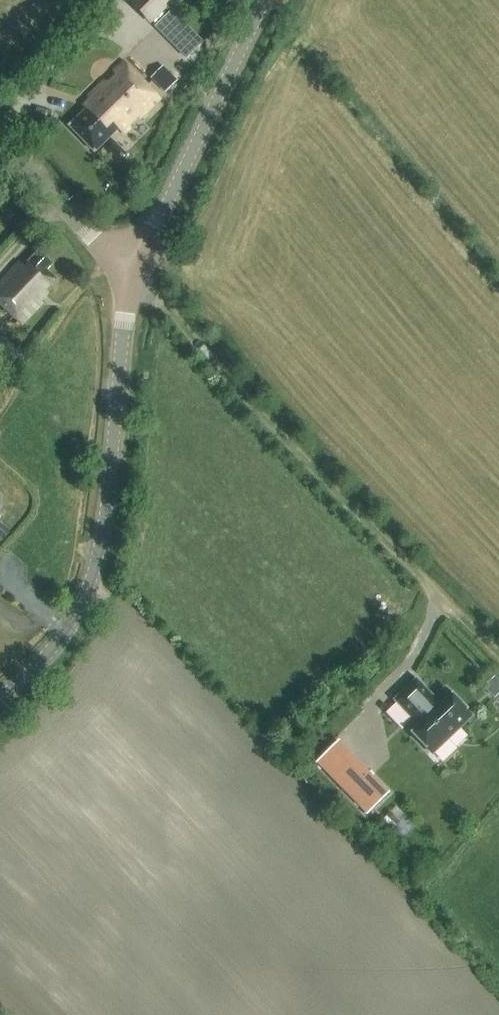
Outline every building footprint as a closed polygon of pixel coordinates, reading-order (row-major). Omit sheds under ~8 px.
[(175,0),(129,0),(127,2),(150,25),(175,0)] [(189,59),(204,43),(173,12),(158,27),(189,59)] [(139,118),(159,98),(123,62),(113,72),(117,76),(109,85),(105,80),(87,98),(93,103),(69,126),(94,151),(118,128),(123,134),(130,127),(127,124),(136,115),(139,118)] [(116,142),(107,150),(119,162),(127,153),(116,142)] [(22,323),(22,324),(43,302),(41,300),(59,280),(47,269),(53,263),(39,250),(24,266),(20,262),(0,283),(0,302),(22,323)] [(3,539),(10,530),(1,522),(0,524),(0,536),(3,539)] [(494,677),(484,687),(494,697),(498,693),(498,682),(494,677)] [(430,694),(416,680),(395,700),(414,721),(407,728),(431,752),(470,714),(446,690),(434,702),(428,696),(430,694)] [(389,792),(338,740),(316,762),(367,814),(389,792)]
